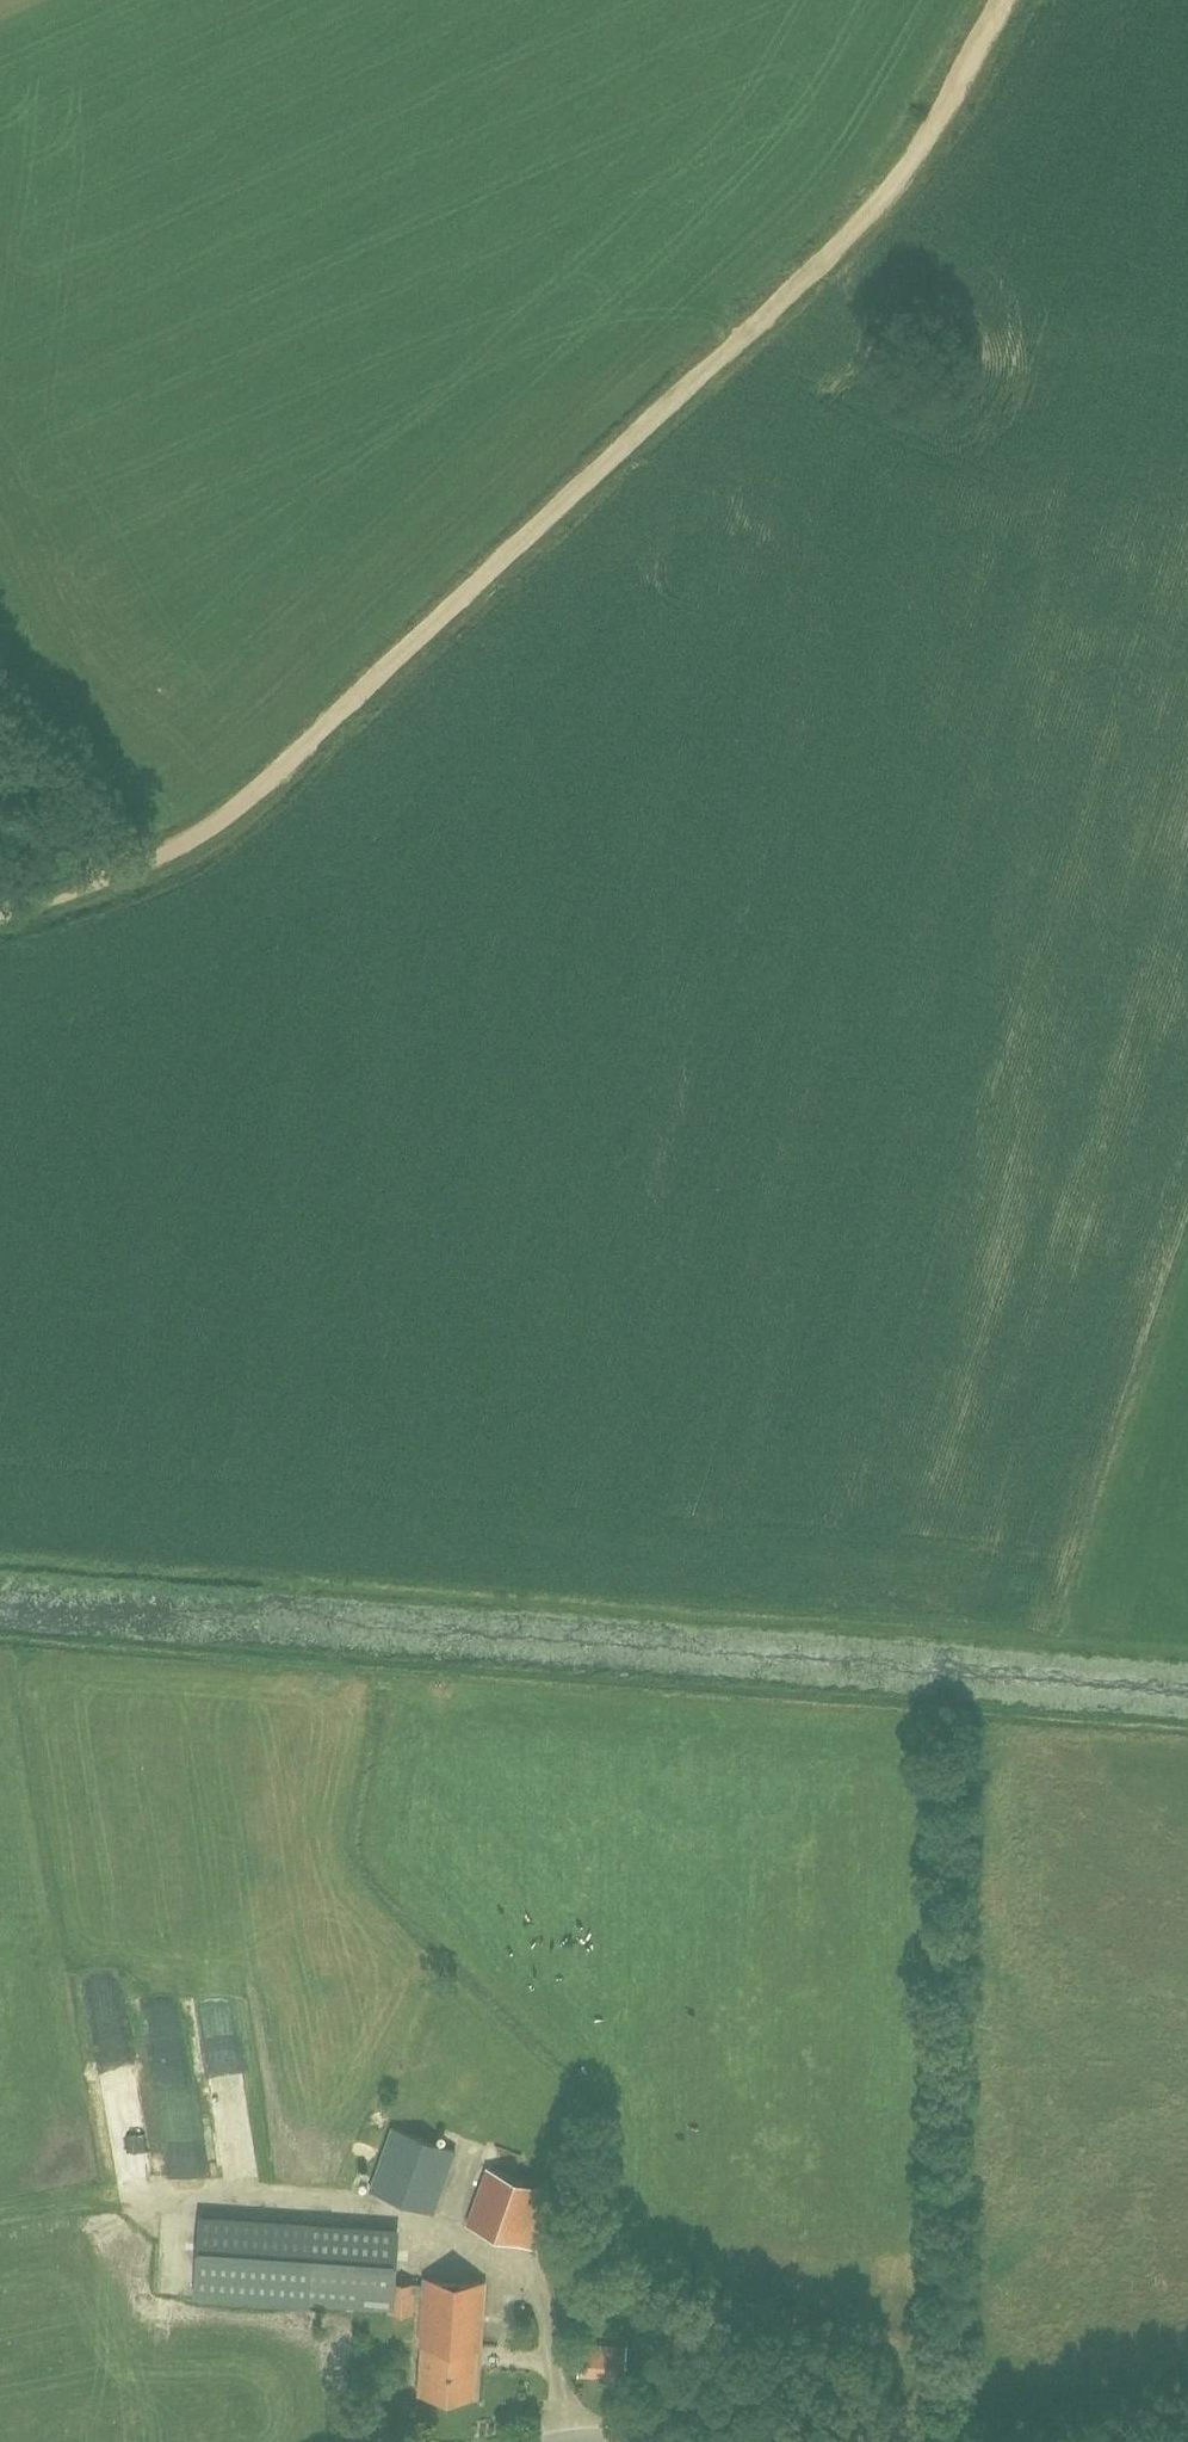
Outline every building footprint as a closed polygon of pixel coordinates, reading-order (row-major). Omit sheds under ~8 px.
[(433,2211),(456,2149),(393,2126),(370,2188),(433,2211)] [(537,2254),(559,2195),(488,2168),(466,2227),(537,2254)] [(412,2283),(396,2282),(394,2282),(398,2228),(200,2215),(195,2296),(306,2303),(306,2301),(391,2307),(391,2311),(410,2312),(412,2292),(412,2283)] [(424,2284),(412,2283),(412,2292),(423,2293),(420,2344),(422,2344),(419,2393),(474,2396),(478,2348),(480,2348),(485,2282),(424,2278),(424,2284)] [(582,2344),(580,2373),(623,2376),(625,2347),(582,2344)]
